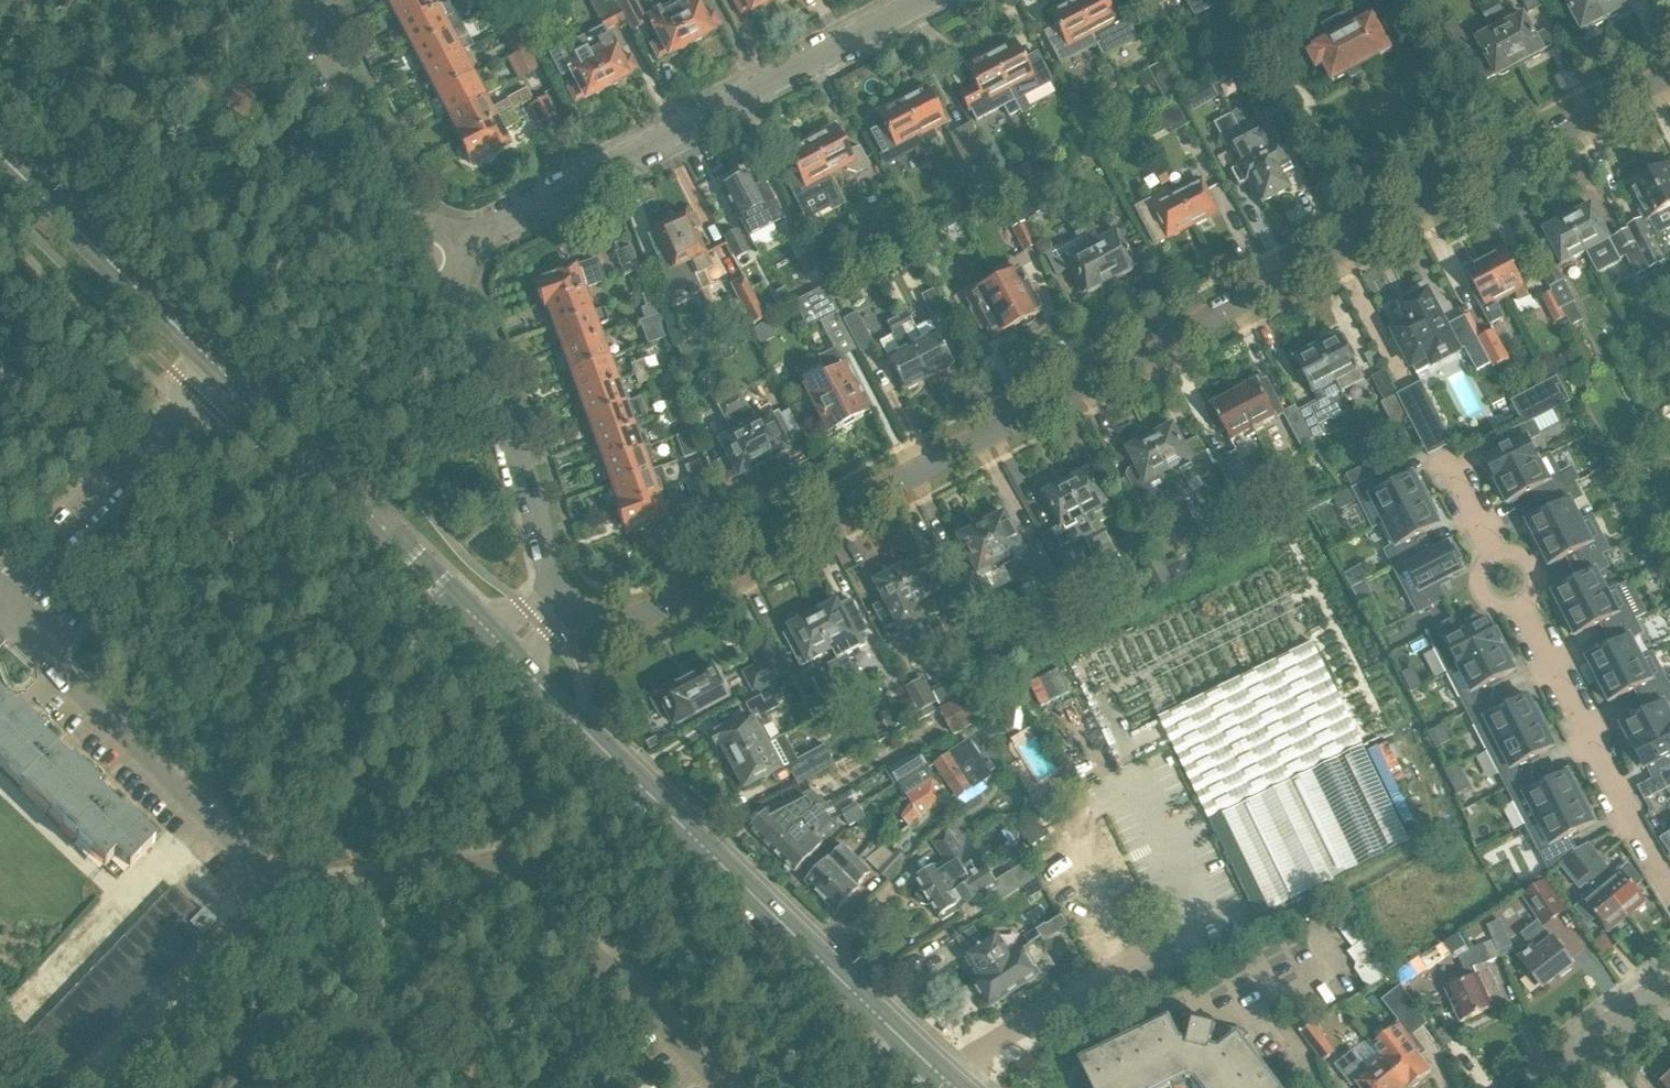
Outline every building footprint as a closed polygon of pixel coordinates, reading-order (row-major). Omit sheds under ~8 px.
[(390,8),(401,30),(441,9),(436,0),(434,0),(431,1),(430,0),(405,0),(390,8)] [(606,32),(626,21),(615,0),(589,0),(606,32)] [(645,24),(632,0),(616,0),(633,31),(645,24)] [(687,49),(688,46),(691,45),(673,11),(670,5),(667,0),(658,0),(643,8),(661,41),(651,46),(658,60),(668,55),(669,56),(678,51),(681,52),(687,49)] [(670,5),(673,11),(691,45),(713,33),(712,32),(722,27),(714,12),(705,18),(695,0),(667,0),(670,5)] [(734,2),(742,17),(751,12),(752,13),(774,1),(773,0),(739,0),(734,2)] [(1074,1),(1092,36),(1096,46),(1102,57),(1136,40),(1125,18),(1116,23),(1104,0),(1077,0),(1074,1)] [(1193,14),(1202,9),(1205,13),(1216,7),(1213,0),(1186,0),(1193,14)] [(1491,4),(1504,28),(1523,64),(1531,60),(1534,61),(1542,57),(1543,53),(1547,51),(1554,47),(1552,43),(1546,32),(1556,26),(1544,4),(1542,0),(1522,0),(1529,13),(1525,15),(1526,16),(1512,23),(1505,11),(1504,12),(1498,0),(1491,4)] [(1584,33),(1594,27),(1597,29),(1605,25),(1605,21),(1608,20),(1597,0),(1567,0),(1584,33)] [(1608,20),(1610,19),(1613,20),(1621,16),(1621,13),(1631,8),(1627,0),(1597,0),(1608,20)] [(1049,14),(1057,29),(1045,35),(1061,65),(1096,46),(1092,36),(1074,1),(1049,14)] [(441,9),(401,30),(413,52),(463,26),(451,3),(441,9)] [(503,32),(517,25),(506,4),(491,11),(503,32)] [(1494,33),(1479,41),(1483,49),(1491,62),(1489,62),(1482,66),(1490,82),(1497,78),(1501,76),(1504,77),(1513,73),(1513,69),(1523,64),(1504,28),(1491,4),(1481,9),(1494,33)] [(1359,27),(1352,13),(1324,27),(1331,41),(1316,49),(1318,52),(1311,56),(1318,70),(1325,66),(1333,83),(1349,75),(1352,80),(1379,66),(1376,61),(1392,53),(1374,19),(1359,27)] [(1447,25),(1461,53),(1472,47),(1464,32),(1463,33),(1456,20),(1447,25)] [(514,54),(529,46),(517,25),(503,32),(514,54)] [(463,26),(413,52),(425,74),(463,53),(463,52),(474,46),(463,26)] [(598,43),(586,49),(589,55),(607,89),(610,87),(614,89),(620,85),(620,82),(630,77),(629,75),(639,70),(636,64),(631,56),(621,61),(609,37),(604,40),(598,43)] [(581,40),(551,56),(562,77),(571,73),(577,85),(568,90),(571,96),(575,104),(585,99),(585,100),(595,95),(598,96),(604,93),(605,90),(607,89),(589,55),(586,49),(581,40)] [(1000,50),(989,56),(1008,91),(1019,113),(1021,116),(1030,111),(1022,97),(1050,82),(1037,56),(1024,63),(1023,60),(1014,43),(1010,45),(1006,44),(1002,46),(1000,50)] [(529,46),(514,54),(507,58),(518,79),(540,67),(529,46)] [(463,53),(425,74),(436,95),(471,77),(465,66),(467,65),(469,63),(463,53)] [(975,88),(960,96),(968,112),(969,111),(975,123),(1003,108),(1008,118),(1019,113),(1008,91),(989,56),(979,61),(975,60),(970,62),(969,66),(965,68),(975,88)] [(1148,70),(1164,100),(1178,92),(1162,62),(1148,70)] [(1117,83),(1108,65),(1098,71),(1107,89),(1117,83)] [(1247,67),(1235,73),(1245,91),(1257,84),(1247,67)] [(471,77),(436,95),(448,118),(482,99),(485,98),(487,97),(486,96),(501,88),(496,79),(481,87),(477,90),(471,77)] [(1198,93),(1205,105),(1218,97),(1211,85),(1198,93)] [(913,96),(902,101),(920,136),(928,152),(929,151),(926,145),(938,139),(933,130),(944,124),(935,107),(938,106),(942,104),(934,88),(929,91),(927,92),(926,89),(922,91),(918,90),(914,92),(913,96)] [(482,99),(448,118),(456,134),(454,135),(457,141),(494,121),(511,113),(513,111),(532,101),(526,90),(505,101),(506,102),(507,104),(503,107),(490,113),(482,99)] [(526,106),(537,127),(557,116),(545,95),(526,106)] [(884,125),(869,132),(886,165),(894,161),(893,159),(912,149),(916,158),(928,152),(920,136),(902,101),(891,106),(887,105),(883,107),(882,111),(878,113),(884,125)] [(1166,111),(1161,113),(1172,133),(1187,125),(1179,110),(1177,105),(1166,111)] [(1229,110),(1211,120),(1217,131),(1218,130),(1226,145),(1229,144),(1240,164),(1230,169),(1238,186),(1248,180),(1261,204),(1275,196),(1247,142),(1229,110)] [(494,121),(457,141),(470,164),(506,144),(501,134),(517,125),(511,113),(494,121)] [(1238,123),(1235,118),(1234,118),(1247,142),(1275,196),(1288,190),(1275,167),(1287,161),(1279,145),(1280,145),(1268,123),(1260,128),(1259,126),(1253,129),(1251,125),(1249,126),(1245,119),(1238,123)] [(986,154),(970,123),(949,135),(965,165),(986,154)] [(835,128),(810,141),(829,176),(830,176),(846,168),(848,172),(857,174),(870,168),(860,148),(849,154),(835,128)] [(795,171),(783,177),(799,206),(824,193),(833,211),(845,205),(829,176),(810,141),(803,145),(799,143),(792,147),(790,151),(786,153),(795,171)] [(1033,176),(1027,163),(1003,175),(1010,188),(1033,176)] [(1653,175),(1669,207),(1669,166),(1653,175)] [(1162,184),(1169,181),(1164,171),(1158,174),(1162,184)] [(1653,175),(1632,186),(1622,191),(1627,201),(1637,196),(1658,236),(1669,230),(1669,207),(1653,175)] [(733,182),(723,188),(748,237),(783,219),(774,200),(762,206),(746,176),(743,177),(740,176),(735,179),(733,182)] [(1048,209),(1033,182),(1013,193),(1027,220),(1048,209)] [(1193,182),(1173,192),(1190,226),(1216,213),(1199,182),(1195,184),(1193,182)] [(1148,203),(1135,210),(1146,229),(1154,245),(1164,240),(1171,237),(1175,238),(1179,236),(1180,232),(1190,226),(1173,192),(1152,203),(1153,204),(1153,205),(1150,207),(1148,203)] [(1573,218),(1570,219),(1588,254),(1599,274),(1622,262),(1621,259),(1627,256),(1637,275),(1650,268),(1646,260),(1629,229),(1609,239),(1592,207),(1584,212),(1580,211),(1574,214),(1573,218)] [(1088,209),(1074,216),(1085,236),(1086,235),(1095,230),(1088,219),(1092,217),(1088,209)] [(688,216),(672,223),(703,291),(710,287),(703,273),(714,268),(697,230),(703,228),(696,214),(688,217),(688,216)] [(1076,238),(1045,254),(1056,275),(1069,269),(1083,294),(1087,292),(1090,293),(1098,289),(1099,286),(1108,281),(1090,247),(1092,246),(1086,235),(1085,236),(1074,216),(1067,219),(1076,238)] [(1095,230),(1086,235),(1092,246),(1090,247),(1108,281),(1120,275),(1124,276),(1131,273),(1131,268),(1134,267),(1116,234),(1107,238),(1099,224),(1097,225),(1092,217),(1088,219),(1095,230)] [(1556,227),(1546,232),(1554,247),(1565,266),(1588,254),(1570,219),(1567,221),(1563,220),(1556,223),(1556,227)] [(1642,220),(1628,227),(1629,229),(1646,260),(1650,268),(1651,269),(1665,261),(1642,220)] [(1024,222),(1012,228),(1023,252),(1036,245),(1024,222)] [(666,252),(657,256),(673,294),(688,288),(692,297),(704,292),(703,291),(672,223),(657,229),(662,241),(666,252)] [(750,252),(737,229),(723,237),(735,260),(750,252)] [(879,234),(866,240),(872,255),(885,249),(879,234)] [(907,242),(897,249),(903,257),(913,251),(907,242)] [(625,276),(640,271),(632,248),(617,253),(625,276)] [(1490,261),(1488,262),(1508,300),(1517,295),(1519,299),(1523,306),(1533,301),(1507,252),(1501,255),(1497,254),(1491,257),(1490,261)] [(573,269),(534,283),(542,305),(583,290),(585,289),(587,289),(587,288),(605,282),(597,258),(576,266),(577,268),(573,269)] [(1475,269),(1468,273),(1486,306),(1482,309),(1492,328),(1493,329),(1505,323),(1501,313),(1498,305),(1508,300),(1488,262),(1486,264),(1482,262),(1476,266),(1475,269)] [(1553,291),(1567,317),(1572,326),(1584,320),(1575,302),(1577,301),(1558,267),(1543,275),(1550,288),(1551,288),(1553,291)] [(1016,269),(993,282),(1016,326),(1019,324),(1021,327),(1024,328),(1032,324),(1033,321),(1031,318),(1040,313),(1034,302),(1039,299),(1033,287),(1028,290),(1016,269)] [(649,290),(642,275),(630,279),(636,295),(649,290)] [(750,328),(765,319),(744,277),(730,285),(737,299),(730,303),(735,313),(733,314),(741,330),(749,326),(750,328)] [(827,287),(833,300),(845,295),(839,282),(827,287)] [(993,282),(969,294),(980,315),(976,317),(982,329),(986,327),(993,338),(1001,334),(1002,337),(1006,338),(1013,334),(1014,330),(1013,328),(1016,326),(993,282)] [(793,302),(807,328),(838,312),(825,286),(793,302)] [(785,288),(776,293),(782,305),(792,300),(785,288)] [(583,290),(542,305),(544,312),(547,311),(553,328),(592,314),(592,313),(588,303),(591,301),(587,289),(585,289),(583,290)] [(921,295),(932,315),(943,309),(933,289),(921,295)] [(1555,323),(1567,317),(1553,291),(1542,297),(1555,323)] [(650,292),(641,295),(646,307),(641,308),(645,320),(658,315),(650,292)] [(1413,367),(1416,374),(1465,348),(1477,371),(1491,364),(1466,317),(1447,328),(1429,294),(1394,313),(1402,329),(1394,333),(1412,367),(1413,367)] [(1652,318),(1669,309),(1664,298),(1647,307),(1652,318)] [(894,312),(892,313),(910,345),(927,377),(938,371),(939,373),(949,367),(948,366),(951,364),(942,347),(944,347),(944,346),(940,338),(938,339),(934,332),(929,322),(916,329),(904,307),(894,312)] [(592,314),(553,328),(561,350),(561,351),(604,335),(601,325),(600,325),(608,322),(603,309),(592,313),(592,314)] [(874,346),(856,313),(843,320),(861,353),(874,346)] [(666,338),(658,315),(645,320),(640,321),(648,344),(666,338)] [(891,335),(880,341),(888,357),(886,358),(903,390),(906,388),(907,390),(917,385),(916,383),(927,377),(910,345),(896,319),(887,323),(893,334),(891,335)] [(754,330),(760,341),(762,344),(776,336),(768,321),(754,330)] [(1479,338),(1494,367),(1510,358),(1495,330),(1479,338)] [(561,351),(561,350),(570,374),(609,359),(605,348),(608,347),(604,335),(561,351)] [(1340,337),(1317,349),(1335,383),(1340,393),(1352,386),(1363,380),(1340,337)] [(677,347),(683,360),(698,353),(691,339),(677,347)] [(715,360),(731,352),(725,341),(709,349),(715,360)] [(1317,349),(1296,360),(1318,401),(1300,411),(1301,414),(1314,439),(1327,433),(1322,425),(1332,419),(1333,421),(1344,415),(1338,404),(1336,405),(1332,397),(1340,393),(1335,383),(1317,349)] [(827,433),(865,412),(831,351),(817,359),(827,376),(804,389),(827,433)] [(609,359),(570,374),(578,396),(621,380),(617,369),(614,370),(613,371),(609,359)] [(635,375),(647,370),(643,360),(631,365),(635,375)] [(647,370),(635,375),(639,384),(651,380),(647,370)] [(1386,370),(1373,377),(1386,402),(1399,394),(1386,370)] [(1558,377),(1512,401),(1525,425),(1533,421),(1570,402),(1558,377)] [(1243,391),(1236,395),(1257,436),(1266,431),(1264,427),(1272,422),(1277,420),(1285,416),(1286,416),(1285,414),(1284,412),(1281,406),(1274,393),(1267,379),(1255,385),(1252,384),(1244,388),(1243,391)] [(621,380),(578,396),(586,418),(625,404),(625,403),(630,402),(626,389),(624,390),(621,380)] [(1398,396),(1429,455),(1430,456),(1450,445),(1437,420),(1440,418),(1422,383),(1398,396)] [(737,390),(726,396),(742,426),(762,463),(771,458),(775,460),(782,456),(783,452),(785,450),(783,447),(792,441),(777,412),(767,417),(762,420),(755,424),(752,420),(737,390)] [(1214,406),(1206,411),(1213,426),(1215,430),(1223,426),(1232,444),(1246,436),(1246,437),(1248,440),(1257,436),(1236,395),(1227,400),(1223,399),(1215,403),(1214,406)] [(727,458),(717,464),(726,482),(737,476),(742,477),(749,474),(750,469),(762,463),(742,426),(726,396),(717,400),(732,431),(731,432),(732,435),(733,435),(725,439),(719,443),(722,448),(727,458)] [(586,418),(594,441),(637,425),(637,424),(649,420),(641,401),(640,398),(635,400),(630,402),(625,403),(625,404),(586,418)] [(668,413),(681,408),(677,398),(664,402),(668,413)] [(1297,406),(1284,412),(1285,414),(1286,416),(1285,416),(1301,446),(1308,443),(1313,453),(1319,450),(1314,439),(1301,414),(1300,411),(1297,406)] [(681,408),(668,413),(672,423),(685,418),(681,408)] [(1512,447),(1486,460),(1491,471),(1489,472),(1496,484),(1541,461),(1530,441),(1540,436),(1533,421),(1525,425),(1506,435),(1512,447)] [(637,425),(594,441),(603,464),(642,449),(648,447),(644,434),(641,435),(637,425)] [(1161,434),(1152,439),(1169,472),(1186,503),(1196,498),(1188,483),(1200,477),(1203,478),(1210,475),(1210,470),(1214,468),(1198,439),(1184,446),(1173,428),(1172,428),(1168,427),(1162,431),(1161,434)] [(676,436),(684,458),(697,454),(689,432),(676,436)] [(1128,477),(1144,507),(1169,494),(1176,508),(1186,503),(1169,472),(1152,439),(1142,444),(1138,443),(1132,447),(1131,450),(1129,451),(1138,468),(1130,472),(1128,477)] [(603,464),(602,464),(611,486),(650,471),(654,470),(650,460),(653,459),(648,447),(642,449),(603,464)] [(717,464),(727,458),(722,448),(711,453),(717,464)] [(1230,453),(1217,459),(1244,511),(1261,502),(1246,474),(1242,476),(1230,453)] [(1541,461),(1496,484),(1502,497),(1504,496),(1509,505),(1535,492),(1540,502),(1548,498),(1567,488),(1551,456),(1541,461)] [(685,466),(689,477),(690,477),(694,475),(704,472),(700,461),(685,466)] [(650,471),(611,486),(616,501),(613,503),(616,509),(657,493),(660,492),(661,491),(662,492),(669,490),(661,467),(654,470),(650,471)] [(717,495),(707,470),(704,472),(694,475),(696,479),(690,481),(694,492),(696,491),(700,501),(704,500),(717,495)] [(1076,478),(1067,483),(1106,558),(1115,554),(1100,524),(1113,517),(1089,472),(1088,473),(1084,472),(1077,475),(1076,478)] [(1382,475),(1355,489),(1375,528),(1383,523),(1432,498),(1423,482),(1421,482),(1417,473),(1389,488),(1382,475)] [(1094,560),(1100,571),(1111,592),(1119,588),(1109,566),(1105,559),(1106,558),(1067,483),(1057,488),(1054,487),(1047,491),(1046,494),(1045,495),(1061,528),(1053,532),(1061,548),(1082,537),(1090,553),(1094,560)] [(1554,509),(1528,522),(1533,531),(1531,532),(1538,545),(1583,522),(1573,503),(1583,498),(1576,484),(1567,488),(1548,498),(1554,509)] [(657,493),(616,509),(624,532),(659,520),(666,517),(666,516),(683,509),(675,487),(669,490),(662,492),(661,491),(660,492),(657,493)] [(1432,498),(1383,523),(1394,545),(1386,549),(1395,567),(1423,553),(1415,539),(1443,525),(1439,516),(1440,515),(1432,498)] [(988,525),(984,527),(1006,569),(1014,584),(1039,570),(1040,570),(1041,570),(1052,564),(1043,547),(1040,542),(1024,550),(1005,516),(997,520),(993,519),(989,521),(988,525)] [(1583,522),(1538,545),(1545,558),(1547,557),(1551,567),(1577,553),(1582,564),(1601,554),(1610,550),(1593,517),(1583,522)] [(957,578),(956,579),(960,587),(972,609),(973,608),(992,598),(993,595),(994,594),(991,589),(986,579),(1006,569),(984,527),(981,529),(977,528),(973,530),(971,534),(960,540),(968,553),(976,569),(957,578)] [(1451,545),(1398,573),(1418,612),(1446,598),(1439,584),(1467,570),(1462,561),(1464,560),(1454,541),(1450,543),(1451,544),(1451,545)] [(1579,579),(1554,592),(1558,601),(1555,603),(1562,617),(1609,593),(1599,574),(1609,569),(1601,554),(1582,564),(1574,568),(1579,579)] [(1146,563),(1143,564),(1157,594),(1160,592),(1174,585),(1159,556),(1146,563)] [(907,568),(900,571),(934,636),(943,632),(939,622),(935,616),(948,610),(949,612),(959,607),(962,605),(950,582),(937,589),(929,574),(922,560),(920,561),(916,560),(908,564),(907,568)] [(1189,574),(1182,562),(1170,568),(1176,581),(1189,574)] [(1040,570),(1039,570),(1045,583),(1058,576),(1052,564),(1041,570),(1040,570)] [(887,603),(875,609),(888,633),(891,639),(916,626),(919,632),(924,642),(934,636),(900,571),(892,576),(888,575),(880,579),(879,582),(877,584),(887,603)] [(1367,582),(1354,589),(1362,604),(1368,601),(1369,602),(1375,599),(1367,582)] [(1609,593),(1562,617),(1569,631),(1571,630),(1574,635),(1575,634),(1576,636),(1602,622),(1608,634),(1635,620),(1619,588),(1609,593)] [(823,612),(816,616),(834,650),(839,659),(849,654),(849,656),(866,647),(860,636),(856,638),(838,604),(836,605),(832,604),(824,609),(823,612)] [(793,631),(785,635),(797,657),(802,667),(834,650),(816,616),(806,621),(803,620),(795,624),(794,628),(791,629),(793,631)] [(1457,619),(1429,633),(1450,673),(1507,643),(1498,627),(1497,628),(1492,619),(1464,633),(1457,619)] [(1588,660),(1587,661),(1590,666),(1588,667),(1596,683),(1642,659),(1633,640),(1643,635),(1635,620),(1608,634),(1614,645),(1588,658),(1588,660)] [(754,692),(788,674),(770,640),(751,651),(759,665),(744,673),(754,692)] [(1507,643),(1450,673),(1469,711),(1497,697),(1490,684),(1518,670),(1514,661),(1515,660),(1507,643)] [(1642,659),(1596,683),(1603,698),(1605,697),(1608,703),(1610,702),(1611,703),(1637,690),(1643,701),(1669,687),(1653,653),(1642,659)] [(849,654),(839,659),(849,679),(859,674),(849,656),(849,654)] [(839,659),(829,665),(839,684),(849,679),(839,659)] [(695,716),(689,704),(723,686),(713,667),(660,695),(661,698),(653,702),(661,717),(668,713),(676,727),(695,716)] [(906,688),(920,713),(938,702),(925,678),(906,688)] [(723,727),(710,734),(717,748),(719,752),(724,749),(733,765),(768,747),(773,744),(765,728),(771,725),(766,715),(782,708),(771,686),(744,700),(754,722),(737,731),(727,736),(723,727)] [(1621,728),(1624,733),(1622,734),(1629,748),(1669,727),(1669,712),(1668,707),(1669,705),(1669,686),(1669,687),(1643,701),(1648,712),(1622,725),(1623,727),(1621,728)] [(827,703),(821,692),(805,701),(811,712),(827,703)] [(940,709),(955,737),(985,720),(970,693),(940,709)] [(1497,697),(1469,711),(1489,750),(1546,720),(1537,703),(1536,704),(1531,695),(1503,709),(1497,697)] [(920,714),(911,699),(880,716),(889,731),(920,714)] [(104,869),(115,858),(129,871),(151,847),(0,701),(0,769),(104,869)] [(1022,730),(1025,709),(1012,707),(1009,728),(1022,730)] [(1546,720),(1489,750),(1509,788),(1536,774),(1530,761),(1558,747),(1553,738),(1555,737),(1546,720)] [(1629,748),(1638,764),(1642,762),(1645,769),(1669,757),(1669,727),(1629,748)] [(768,747),(733,765),(735,769),(733,771),(737,779),(740,779),(746,790),(774,776),(777,782),(794,773),(790,766),(799,760),(787,737),(773,744),(768,747)] [(995,776),(971,740),(934,765),(958,800),(954,802),(959,809),(988,789),(984,783),(995,776)] [(799,760),(790,766),(794,773),(794,774),(800,784),(836,765),(826,746),(799,760)] [(1366,748),(1212,821),(1258,917),(1412,844),(1366,748)] [(912,755),(889,769),(898,783),(900,781),(916,772),(927,765),(921,755),(914,758),(912,755)] [(900,781),(907,795),(932,780),(935,778),(936,777),(929,765),(929,764),(927,765),(916,772),(900,781)] [(1662,776),(1668,788),(1669,787),(1669,771),(1662,775),(1662,776)] [(1536,774),(1509,788),(1529,826),(1586,797),(1577,780),(1575,781),(1571,772),(1543,786),(1536,774)] [(1662,776),(1639,787),(1646,800),(1668,788),(1662,776)] [(911,825),(941,798),(946,794),(935,778),(932,780),(907,795),(908,795),(912,803),(913,804),(903,817),(911,825)] [(1058,788),(1034,803),(1043,816),(1066,801),(1058,788)] [(769,812),(750,831),(773,852),(808,816),(819,810),(819,809),(826,806),(811,792),(781,808),(780,806),(773,810),(774,811),(771,813),(769,812)] [(1586,797),(1529,826),(1552,871),(1558,867),(1577,851),(1570,838),(1597,823),(1593,815),(1595,814),(1586,797)] [(861,807),(845,817),(851,826),(867,817),(861,807)] [(808,816),(773,852),(784,863),(812,834),(816,838),(832,821),(819,810),(808,816)] [(812,834),(784,863),(795,874),(833,835),(833,834),(834,834),(839,828),(832,821),(816,838),(812,834)] [(1031,847),(1046,836),(1036,822),(1021,832),(1031,847)] [(927,907),(929,905),(931,904),(950,892),(953,896),(953,895),(979,879),(976,874),(976,873),(948,828),(933,842),(945,860),(937,866),(938,867),(913,882),(919,890),(918,891),(916,898),(921,905),(927,907)] [(1589,847),(1577,854),(1606,889),(1629,918),(1636,912),(1638,914),(1648,905),(1647,903),(1648,902),(1635,887),(1642,881),(1631,867),(1616,880),(1589,847)] [(846,874),(856,864),(841,848),(806,884),(821,899),(846,874)] [(889,879),(907,858),(897,849),(896,851),(879,869),(889,879)] [(979,879),(953,895),(961,910),(985,895),(993,907),(1005,900),(1037,879),(1026,863),(995,882),(986,867),(976,873),(976,874),(979,879)] [(846,874),(821,899),(835,913),(870,877),(856,864),(846,874)] [(1545,927),(1566,913),(1568,911),(1549,882),(1526,897),(1545,927)] [(182,919),(192,909),(172,889),(162,900),(182,919)] [(1587,904),(1579,910),(1591,925),(1598,918),(1604,925),(1610,933),(1613,930),(1617,931),(1622,926),(1622,923),(1629,918),(1606,889),(1587,904)] [(931,904),(929,905),(931,904),(942,922),(960,911),(961,910),(953,895),(953,896),(950,892),(931,904)] [(1033,904),(1046,924),(1059,916),(1046,895),(1033,904)] [(172,929),(182,919),(162,900),(152,910),(172,929)] [(189,926),(199,915),(192,909),(182,919),(189,926)] [(163,939),(172,929),(152,910),(143,919),(163,939)] [(189,926),(202,938),(216,924),(203,911),(199,915),(189,926)] [(153,949),(163,939),(143,919),(133,929),(153,949)] [(202,938),(189,926),(182,919),(172,929),(192,948),(202,938)] [(1500,920),(1487,926),(1493,940),(1501,957),(1512,952),(1513,951),(1514,951),(1500,920)] [(1574,971),(1571,969),(1575,966),(1551,933),(1548,936),(1540,925),(1526,936),(1537,950),(1523,960),(1545,989),(1561,976),(1564,979),(1574,971)] [(144,959),(153,949),(133,929),(123,939),(144,959)] [(183,958),(192,948),(172,929),(163,939),(183,958)] [(1025,938),(1029,945),(1032,943),(1040,938),(1035,931),(1025,938)] [(1614,946),(1605,935),(1595,943),(1604,954),(1614,946)] [(996,937),(965,958),(980,980),(1011,958),(996,937)] [(1395,972),(1374,947),(1367,938),(1349,952),(1357,964),(1356,969),(1368,989),(1395,972)] [(134,969),(144,959),(123,939),(114,949),(134,969)] [(173,968),(183,958),(163,939),(153,949),(173,968)] [(1483,944),(1490,961),(1501,957),(1493,940),(1483,944)] [(1489,964),(1488,962),(1490,961),(1483,944),(1463,953),(1471,971),(1473,970),(1474,971),(1476,970),(1477,969),(1489,964)] [(125,978),(134,969),(114,949),(105,959),(125,978)] [(164,978),(173,968),(153,949),(144,959),(164,978)] [(1011,958),(980,980),(981,982),(982,984),(986,990),(988,992),(996,1004),(1001,1001),(1002,1002),(1012,995),(1011,993),(1038,975),(1022,951),(1011,958)] [(1419,958),(1395,972),(1402,985),(1427,970),(1419,958)] [(115,988),(125,978),(105,959),(95,969),(115,988)] [(154,988),(164,978),(144,959),(134,969),(154,988)] [(1455,987),(1448,990),(1459,1016),(1461,1020),(1462,1023),(1494,1009),(1494,1010),(1508,1004),(1489,964),(1477,969),(1479,974),(1480,976),(1461,984),(1455,987)] [(106,998),(115,988),(95,969),(85,979),(106,998)] [(145,998),(154,988),(134,969),(125,978),(145,998)] [(135,1008),(145,998),(125,978),(115,988),(135,1008)] [(96,1008),(106,998),(85,979),(76,989),(96,1008)] [(1374,1047),(1384,1060),(1385,1060),(1406,1087),(1411,1087),(1412,1087),(1415,1087),(1423,1081),(1424,1078),(1431,1072),(1420,1058),(1428,1052),(1415,1035),(1428,1024),(1402,985),(1383,1000),(1400,1021),(1388,1031),(1390,1034),(1374,1047)] [(126,1017),(135,1008),(115,988),(106,998),(126,1017)] [(87,1018),(96,1008),(76,989),(67,999),(87,1018)] [(116,1027),(126,1017),(106,998),(96,1008),(116,1027)] [(77,1028),(87,1018),(67,999),(57,1008),(77,1028)] [(67,1038),(77,1028),(57,1008),(47,1019),(67,1038)] [(107,1037),(116,1027),(96,1008),(87,1018),(107,1037)] [(616,1014),(608,1009),(604,1013),(611,1020),(616,1014)] [(97,1047),(107,1037),(87,1018),(77,1028),(97,1047)] [(57,1048),(67,1038),(47,1019),(37,1029),(57,1048)] [(1241,1044),(1234,1044),(1231,1041),(1225,1039),(1224,1041),(1216,1039),(1218,1028),(1196,1023),(1190,1049),(1179,1047),(1169,1027),(1085,1068),(1094,1087),(1183,1087),(1193,1083),(1197,1087),(1275,1087),(1241,1044)] [(1314,1026),(1301,1036),(1323,1064),(1331,1058),(1322,1047),(1328,1043),(1323,1037),(1314,1026)] [(1453,1040),(1444,1027),(1435,1032),(1444,1046),(1453,1040)] [(87,1057),(97,1047),(77,1028),(67,1038),(87,1057)] [(48,1058),(57,1048),(37,1029),(28,1039),(48,1058)] [(77,1068),(87,1057),(67,1038),(57,1048),(77,1068)] [(68,1078),(77,1068),(57,1048),(48,1058),(68,1078)] [(1336,1065),(1353,1086),(1356,1084),(1359,1087),(1406,1087),(1385,1060),(1384,1060),(1384,1061),(1372,1070),(1359,1059),(1353,1052),(1336,1065)] [(1660,1087),(1661,1087),(1669,1087),(1669,1075),(1661,1082),(1663,1084),(1660,1087)]
